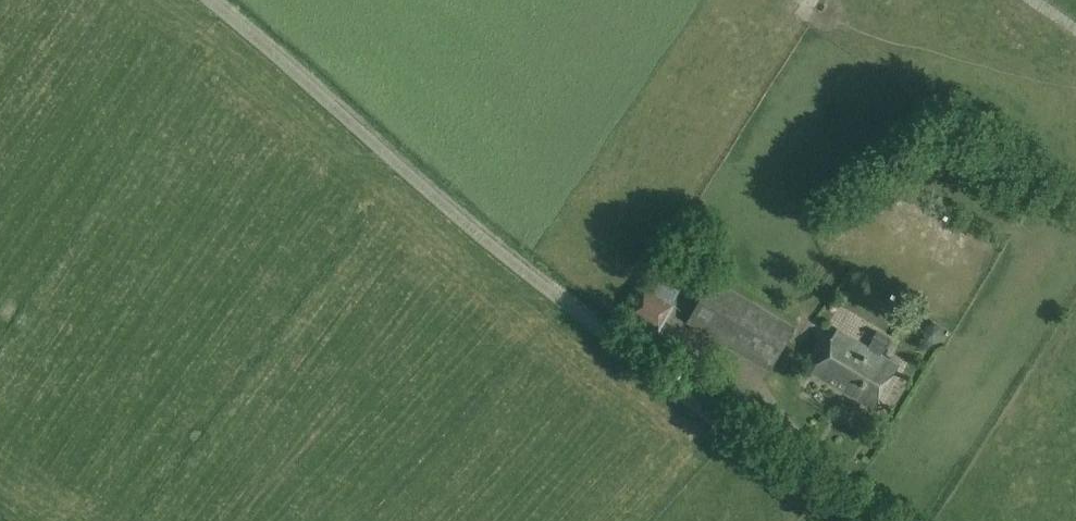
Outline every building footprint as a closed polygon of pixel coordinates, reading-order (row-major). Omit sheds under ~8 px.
[(772,366),(792,331),(710,285),(690,320),(772,366)] [(873,339),(869,347),(837,329),(812,373),(875,408),(899,364),(881,354),(890,338),(877,331),(872,339),(873,339)]
